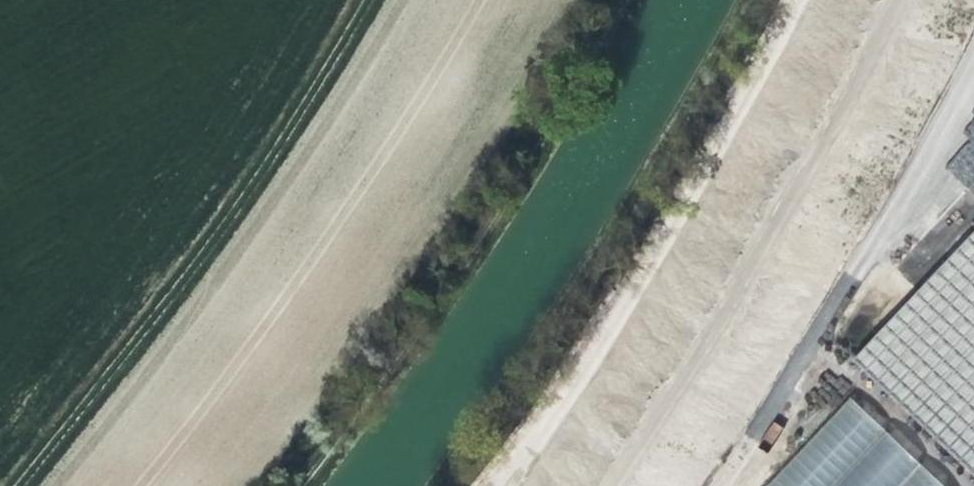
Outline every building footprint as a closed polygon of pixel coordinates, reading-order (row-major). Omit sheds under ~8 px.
[(850,354),(973,470),(973,222),(850,354)] [(852,392),(763,485),(833,485),(888,428),(852,392)] [(888,428),(833,485),(901,485),(925,461),(888,428)] [(925,461),(901,485),(951,485),(925,461)]
